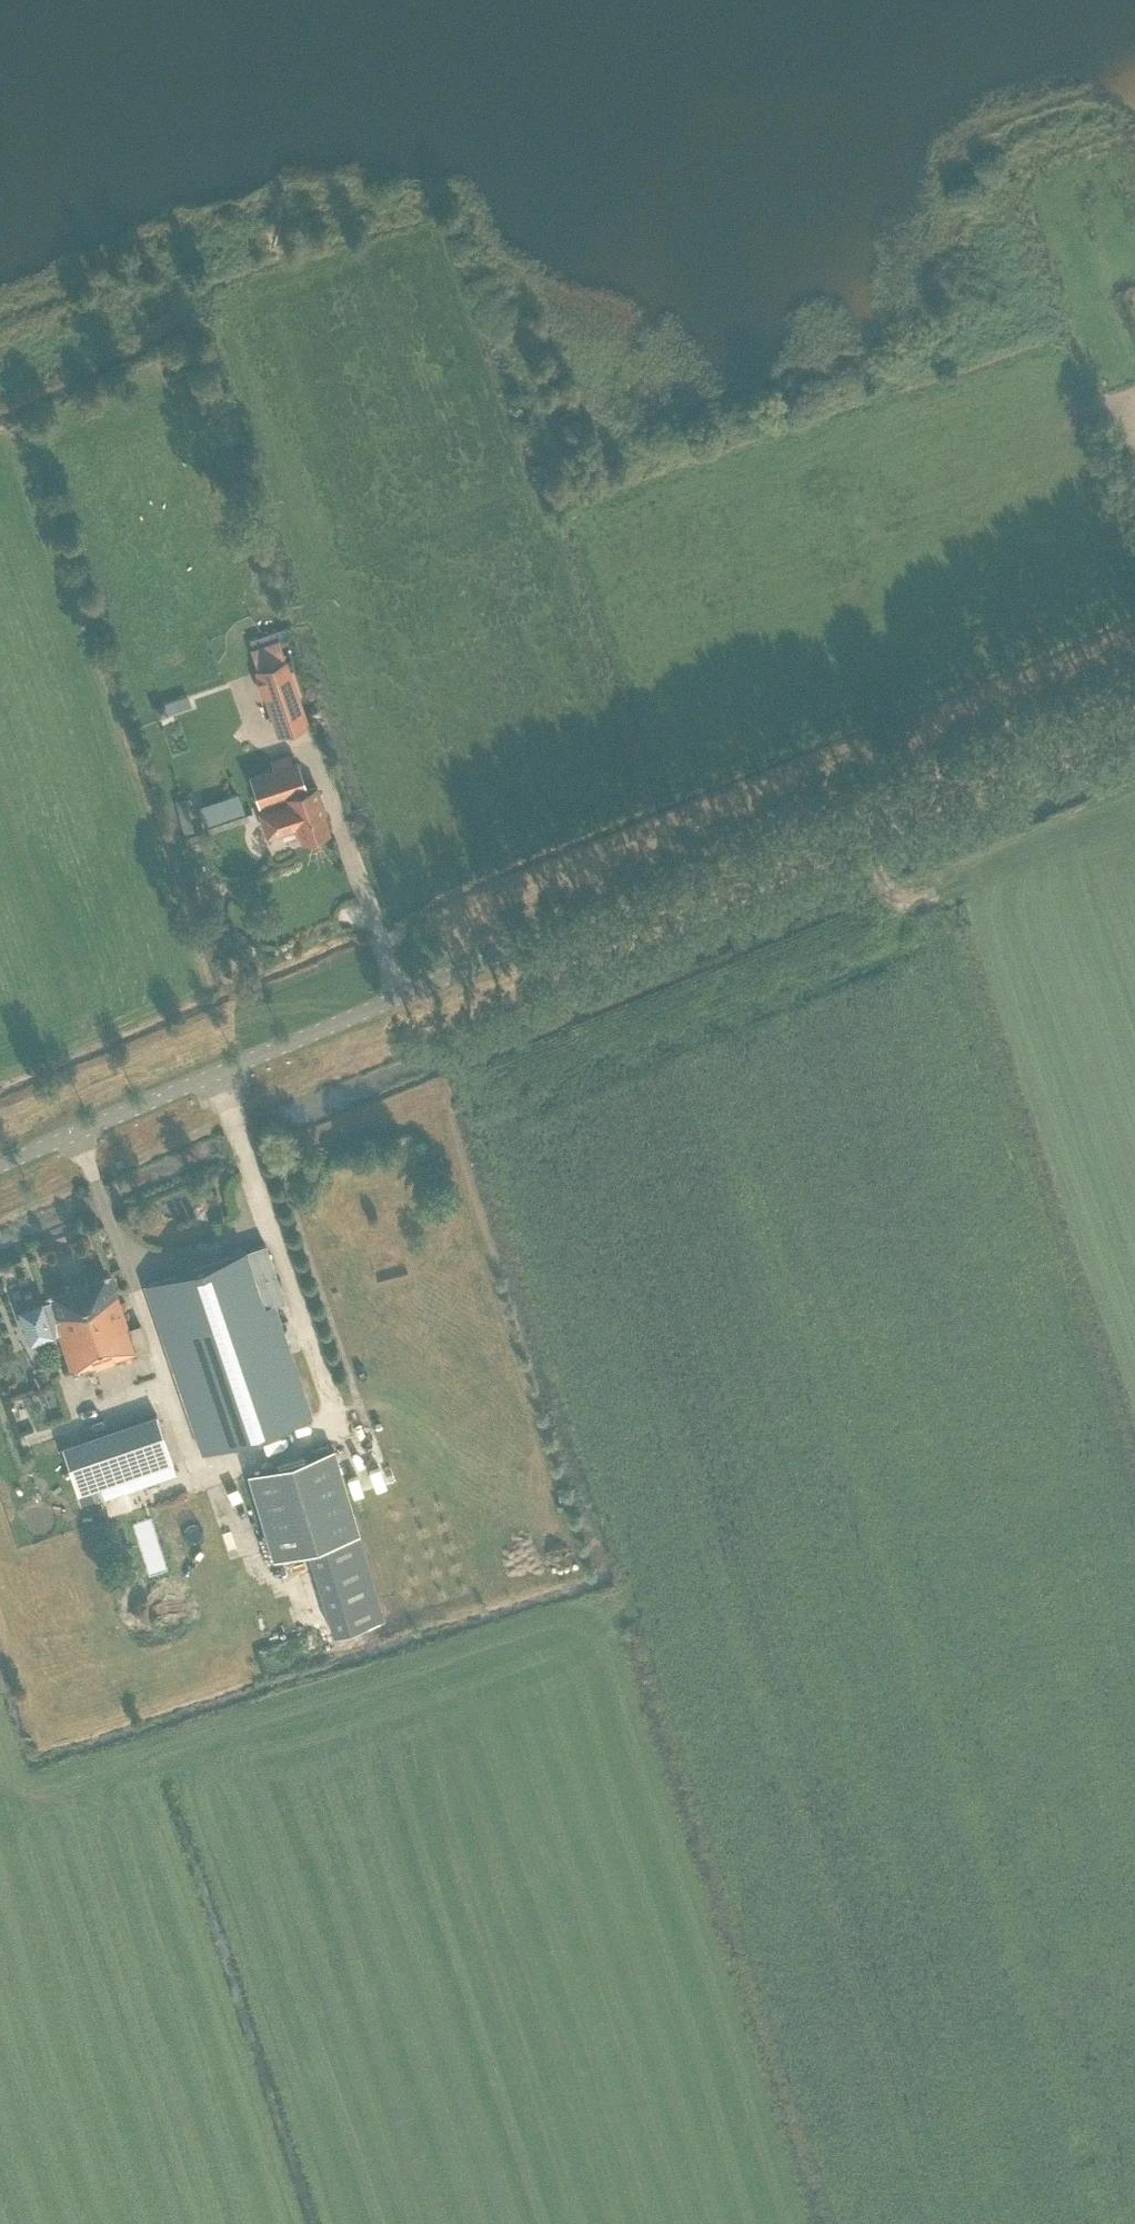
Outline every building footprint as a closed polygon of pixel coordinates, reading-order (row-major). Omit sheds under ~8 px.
[(303,706),(287,659),(256,670),(272,716),(303,706)] [(297,761),(249,776),(259,806),(261,805),(263,809),(259,811),(267,835),(296,826),(301,840),(329,830),(323,812),(326,811),(317,785),(306,789),(297,761)] [(179,813),(184,833),(194,830),(189,811),(179,813)] [(203,845),(199,832),(187,835),(191,849),(203,845)] [(284,1299),(265,1243),(148,1283),(205,1450),(308,1415),(270,1304),(284,1299)] [(71,1369),(89,1363),(90,1365),(148,1346),(140,1323),(128,1327),(109,1273),(45,1294),(54,1319),(47,1322),(46,1321),(38,1323),(42,1336),(51,1333),(50,1332),(57,1330),(71,1369)] [(79,1494),(100,1487),(173,1463),(156,1414),(63,1446),(79,1494)] [(274,1558),(308,1548),(334,1633),(384,1618),(359,1533),(333,1448),(248,1473),(274,1558)] [(92,1490),(79,1494),(82,1502),(94,1498),(92,1490)]
